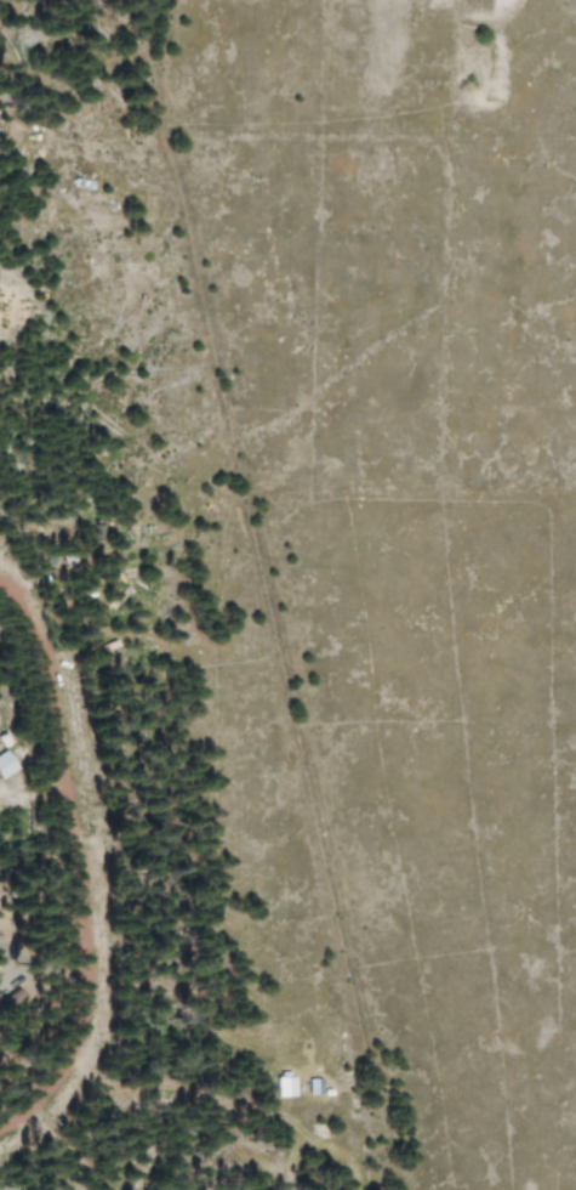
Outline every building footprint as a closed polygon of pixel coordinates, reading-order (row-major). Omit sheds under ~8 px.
[(10,770),(1,750),(0,750),(0,775),(10,770)] [(288,1076),(270,1077),(271,1097),(289,1096),(288,1076)]
